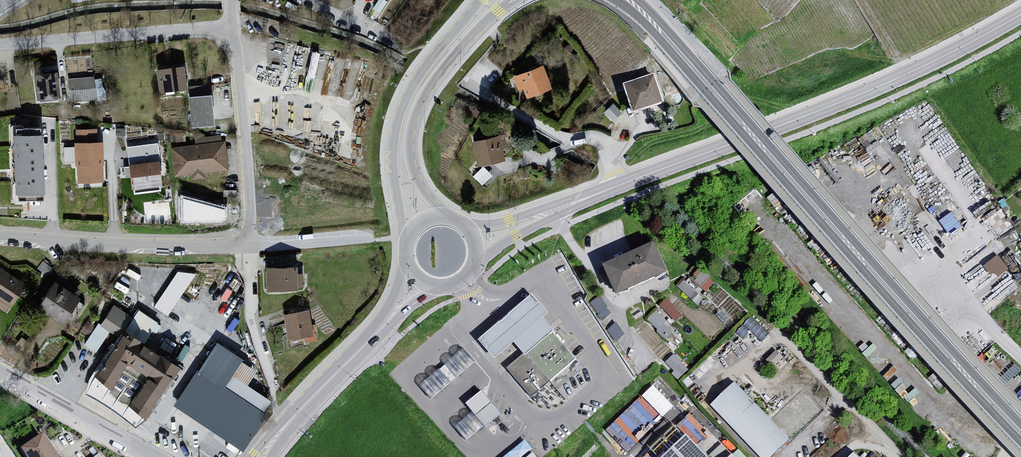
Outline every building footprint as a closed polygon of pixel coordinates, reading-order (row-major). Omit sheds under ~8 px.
[(182,67),(157,70),(159,89),(184,87),(182,67)] [(537,67),(510,78),(514,92),(520,92),(527,100),(547,89),(537,67)] [(55,72),(39,74),(42,99),(58,97),(55,72)] [(103,75),(70,77),(70,95),(80,95),(80,99),(104,98),(103,75)] [(651,78),(620,88),(630,117),(660,107),(651,78)] [(211,92),(188,95),(191,126),(214,123),(211,92)] [(612,118),(622,113),(616,102),(606,108),(612,118)] [(38,129),(15,129),(16,177),(39,176),(38,129)] [(503,137),(468,144),(475,168),(509,161),(503,137)] [(104,144),(77,144),(79,184),(104,182),(104,144)] [(225,144),(172,149),(175,178),(228,172),(225,144)] [(74,145),(65,145),(66,159),(75,159),(74,145)] [(159,164),(128,166),(130,188),(161,185),(159,164)] [(949,232),(962,225),(954,211),(941,218),(949,232)] [(653,246),(598,269),(612,298),(664,276),(653,246)] [(999,253),(986,262),(997,277),(1010,267),(999,253)] [(302,268),(267,271),(270,290),(303,293),(302,268)] [(0,270),(0,300),(14,309),(28,286),(0,269),(0,270)] [(196,275),(178,273),(153,308),(168,318),(196,275)] [(701,290),(687,277),(680,285),(693,298),(701,290)] [(59,282),(41,310),(67,325),(84,298),(59,282)] [(530,297),(477,343),(492,362),(512,346),(522,359),(506,372),(530,400),(575,362),(541,321),(546,316),(530,297)] [(669,297),(661,303),(677,321),(684,314),(669,297)] [(612,312),(604,298),(594,303),(602,317),(612,312)] [(119,334),(131,312),(111,301),(87,344),(98,350),(109,329),(119,334)] [(154,337),(162,321),(138,308),(129,323),(154,337)] [(649,317),(663,332),(670,324),(656,310),(649,317)] [(284,315),(287,341),(316,337),(311,311),(284,315)] [(617,322),(609,328),(618,339),(626,332),(617,322)] [(128,332),(99,378),(116,387),(132,367),(154,380),(138,407),(151,417),(183,368),(144,342),(128,332)] [(217,346),(176,408),(242,451),(274,403),(249,388),(259,373),(217,346)] [(463,346),(424,384),(436,396),(475,358),(463,346)] [(679,377),(690,368),(677,351),(666,360),(679,377)] [(709,409),(756,456),(776,456),(789,445),(734,385),(709,409)] [(487,424),(503,411),(483,387),(467,400),(487,424)] [(638,399),(606,429),(626,449),(646,430),(643,427),(654,416),(638,399)] [(456,424),(467,438),(485,424),(474,410),(456,424)] [(502,456),(521,456),(533,446),(525,436),(502,456)] [(25,451),(30,456),(60,456),(52,444),(49,445),(45,438),(25,451)] [(682,440),(664,456),(699,456),(682,440)] [(580,456),(589,456),(602,445),(597,441),(580,456)] [(533,449),(523,456),(540,456),(533,449)]
